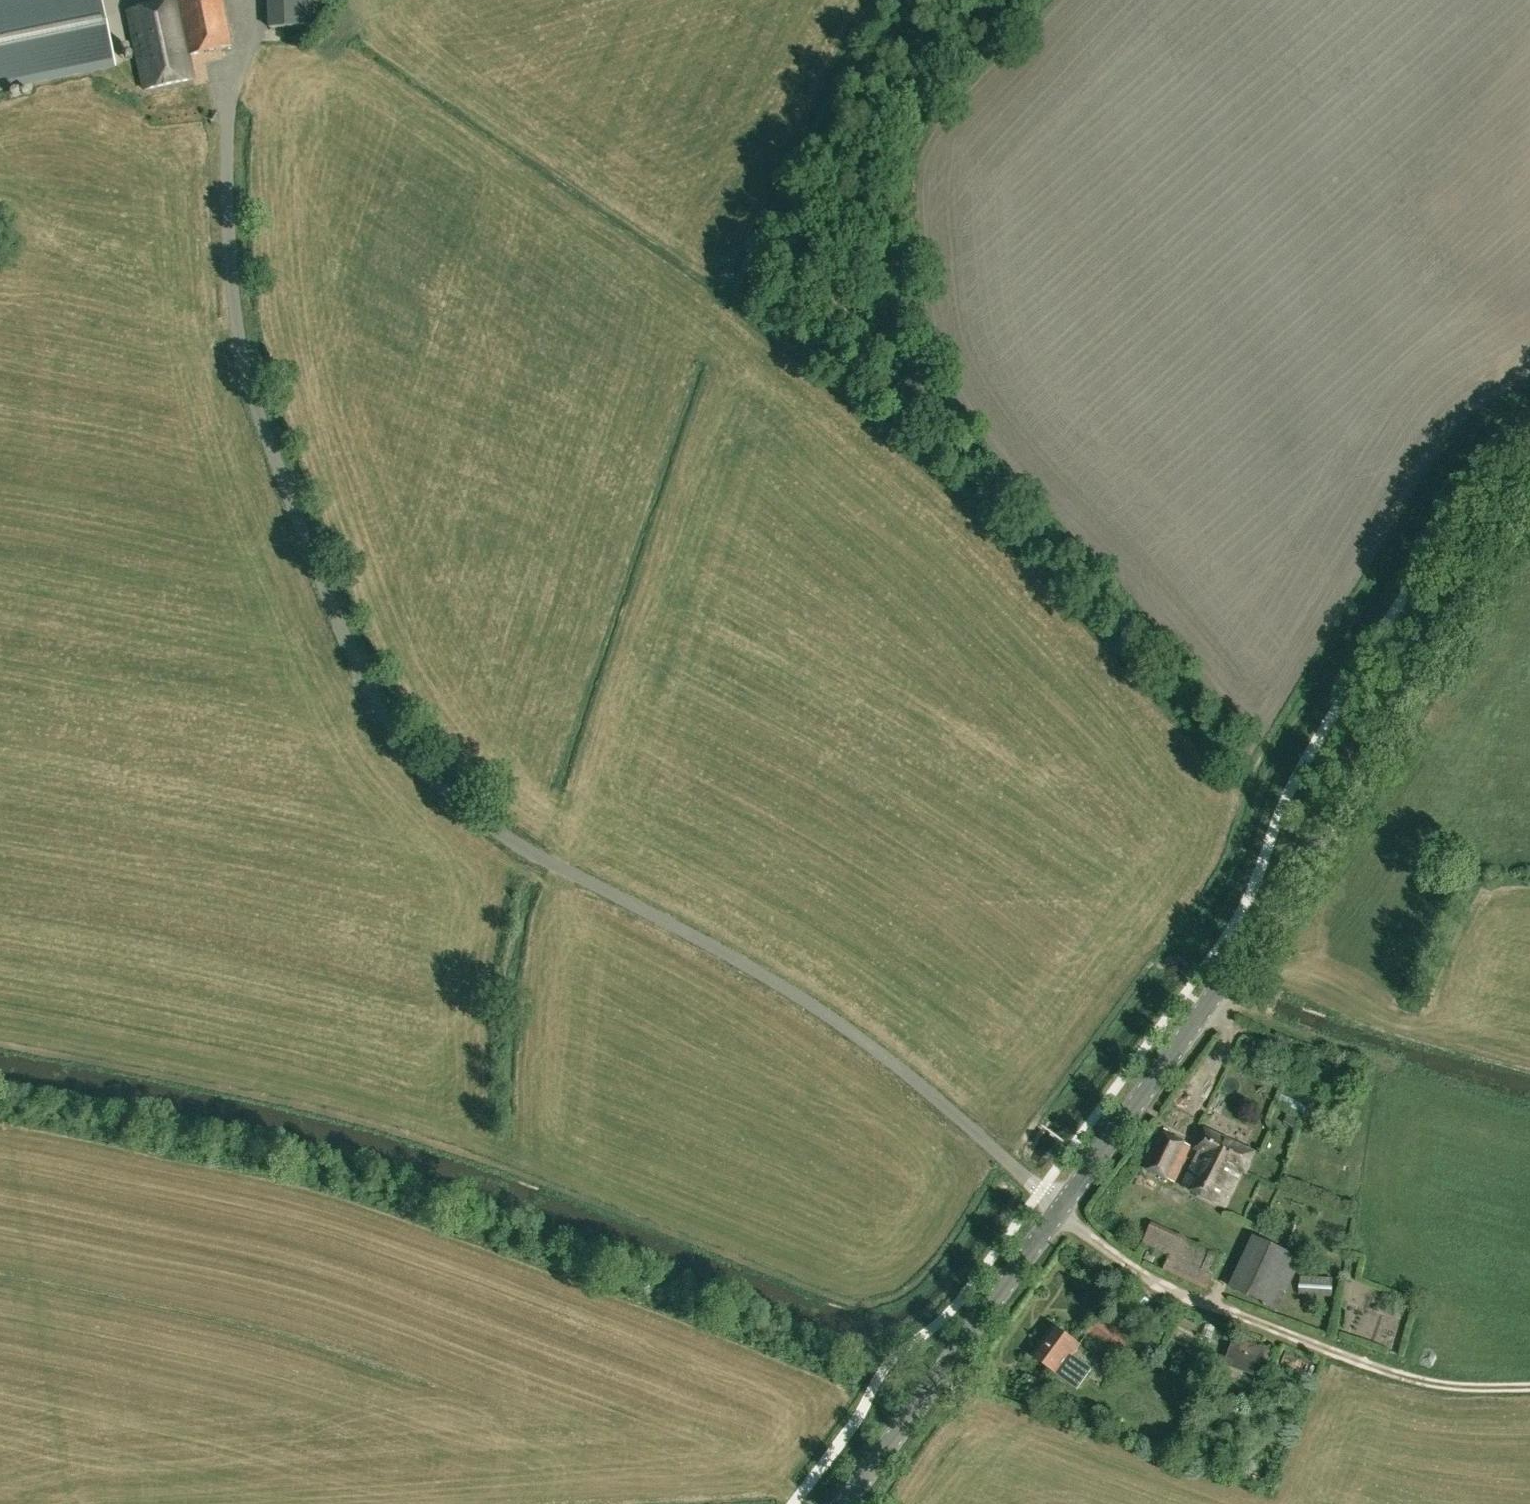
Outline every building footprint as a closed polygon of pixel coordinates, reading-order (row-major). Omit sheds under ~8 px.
[(112,59),(100,0),(0,0),(0,82),(112,59)] [(128,10),(144,88),(194,78),(189,55),(231,46),(221,0),(175,0),(128,10)] [(269,27),(321,25),(320,0),(267,0),(269,27)] [(1289,1111),(1283,1124),(1293,1128),(1299,1115),(1289,1111)] [(1199,1151),(1194,1161),(1208,1169),(1213,1158),(1240,1171),(1244,1173),(1255,1153),(1205,1128),(1195,1149),(1199,1151)] [(1158,1132),(1139,1168),(1174,1185),(1192,1147),(1158,1132)] [(1223,1206),(1240,1171),(1213,1158),(1208,1169),(1194,1161),(1182,1186),(1223,1206)] [(1209,1283),(1222,1254),(1155,1223),(1142,1247),(1170,1261),(1168,1265),(1209,1283)] [(1302,1259),(1254,1235),(1228,1287),(1278,1312),(1302,1259)] [(1148,1255),(1145,1261),(1153,1266),(1156,1259),(1148,1255)] [(1302,1277),(1299,1300),(1332,1302),(1332,1278),(1302,1277)] [(1111,1351),(1113,1350),(1126,1360),(1136,1345),(1123,1335),(1101,1318),(1086,1333),(1111,1351)] [(1078,1361),(1072,1357),(1079,1347),(1053,1328),(1032,1357),(1063,1381),(1078,1361)] [(1226,1365),(1253,1374),(1264,1378),(1274,1352),(1235,1338),(1226,1365)] [(1286,1351),(1281,1365),(1294,1370),(1294,1369),(1300,1371),(1303,1362),(1298,1359),(1299,1356),(1286,1351)]
